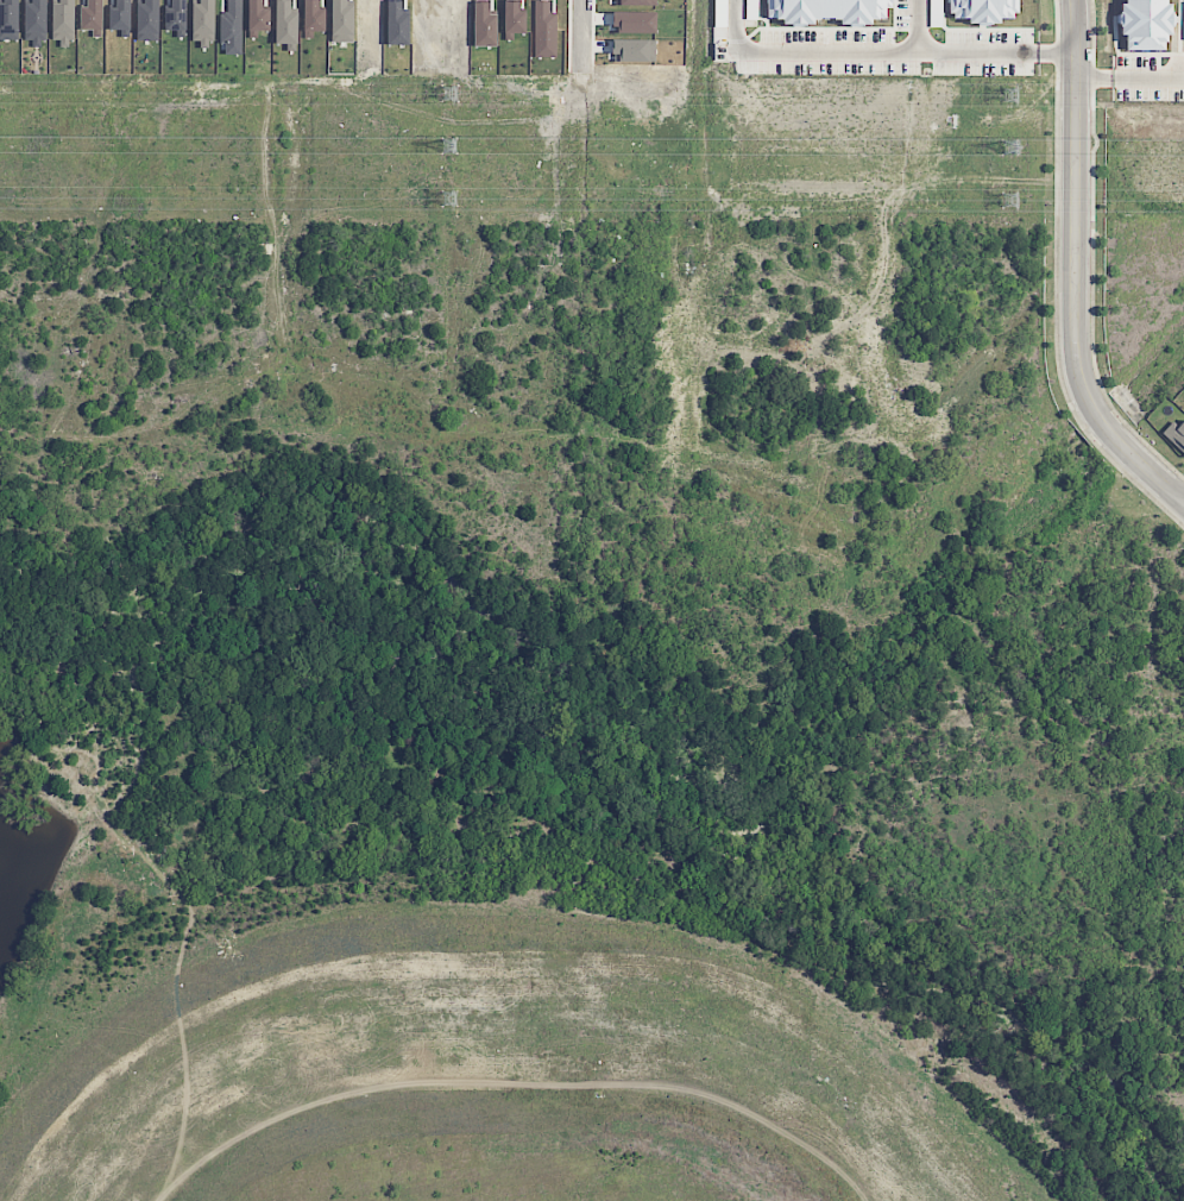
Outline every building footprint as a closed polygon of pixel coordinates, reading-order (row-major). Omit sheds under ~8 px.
[(842,20),(842,24),(851,24),(850,16),(875,15),(875,10),(885,10),(885,0),(772,0),(773,22),(842,20)] [(949,19),(967,19),(967,24),(998,24),(998,19),(1016,19),(1016,0),(949,0),(949,19)] [(1169,36),(1167,0),(1124,0),(1124,3),(1121,3),(1118,13),(1118,34),(1125,36),(1125,50),(1145,51),(1164,51),(1169,36)] [(1180,416),(1163,436),(1183,454),(1183,420),(1180,416)]
